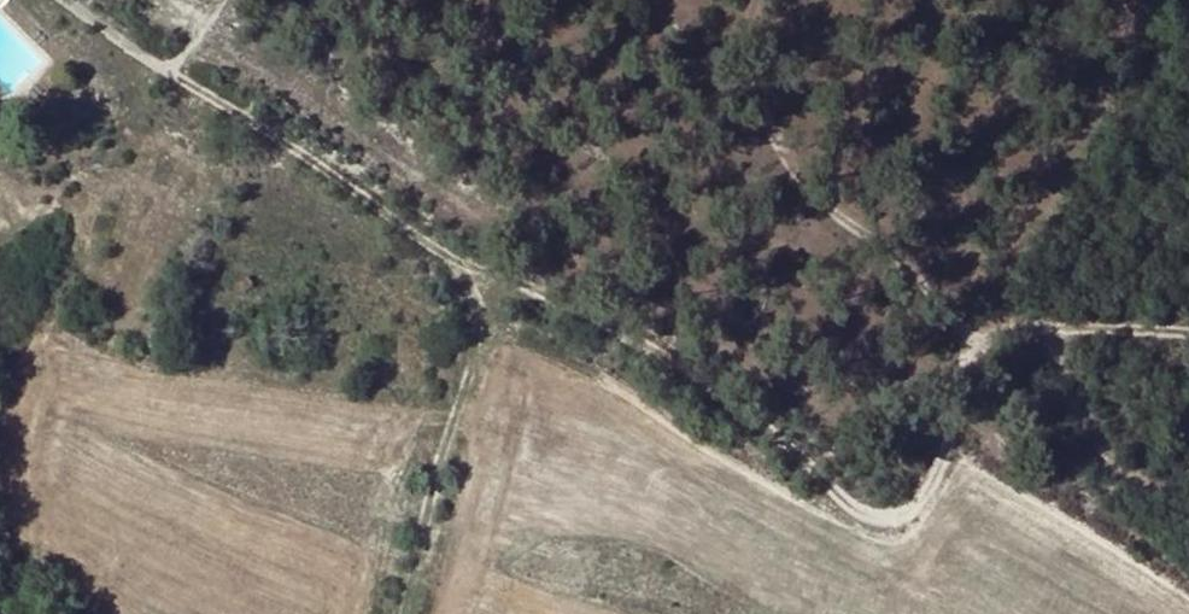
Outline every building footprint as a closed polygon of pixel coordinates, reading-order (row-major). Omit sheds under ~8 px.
[(109,301),(96,294),(89,305),(101,311),(109,301)]
